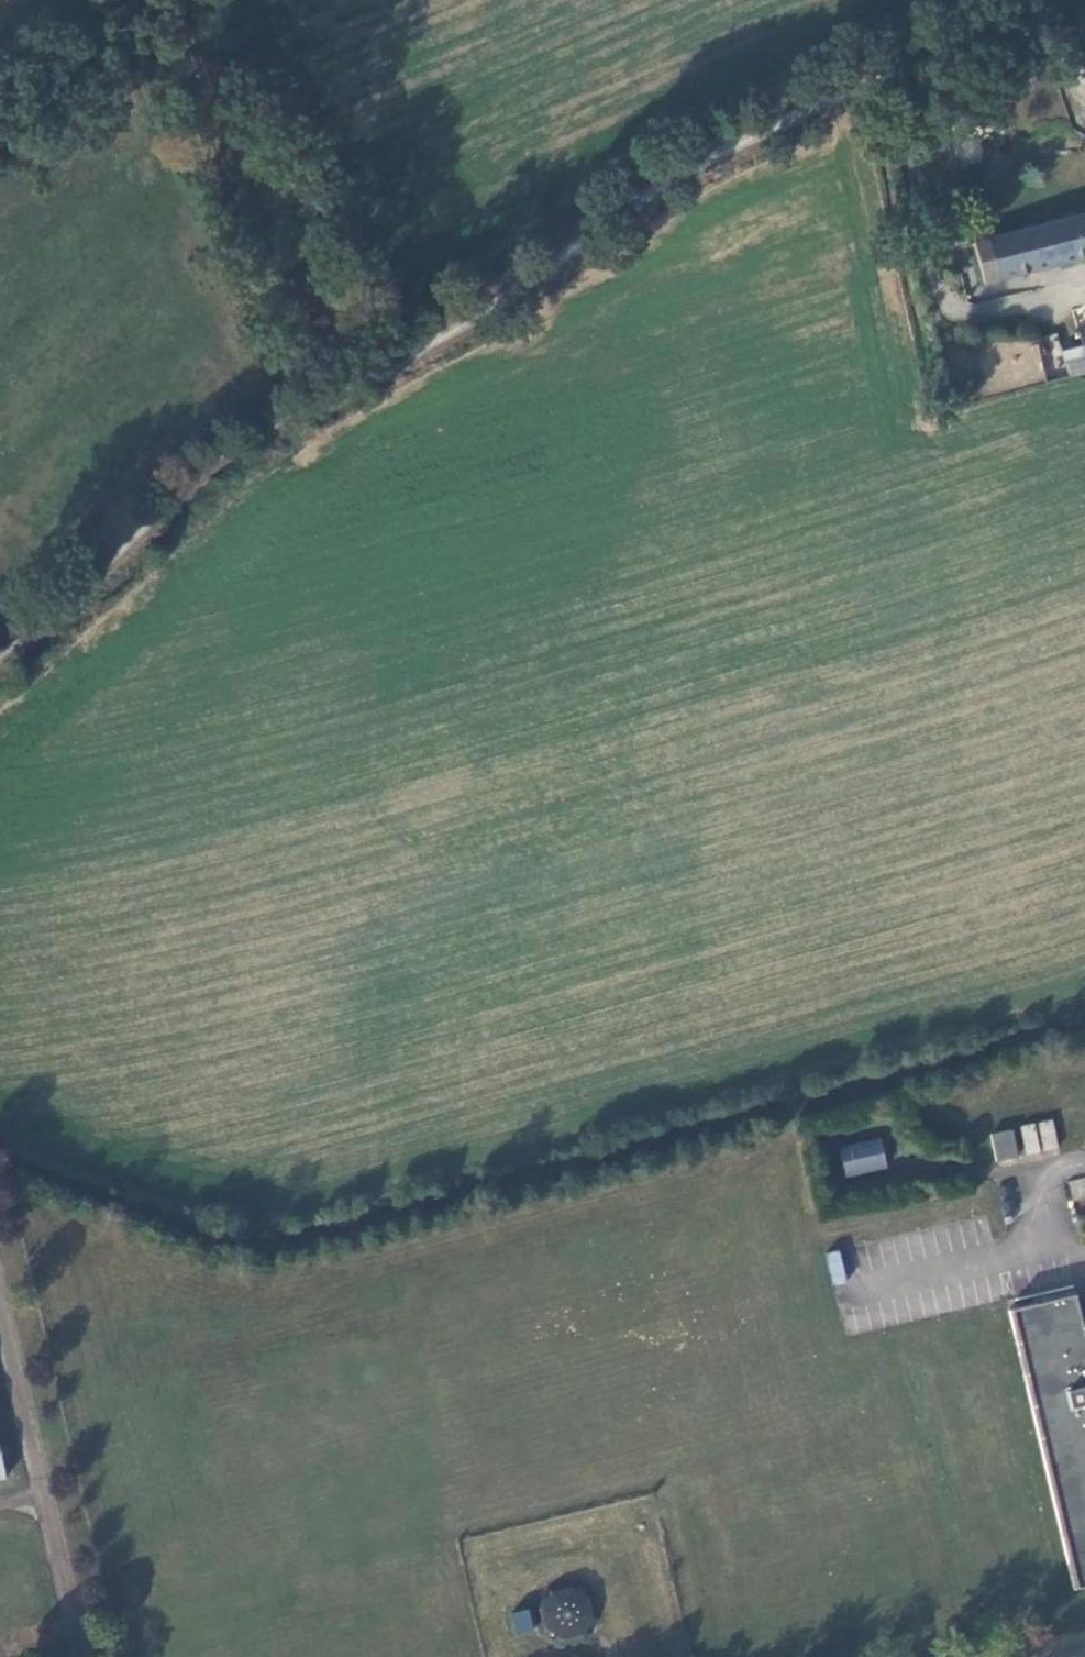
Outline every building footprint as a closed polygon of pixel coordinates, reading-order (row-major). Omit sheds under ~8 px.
[(982,240),(992,280),(1084,258),(1084,212),(982,240)] [(1079,352),(1082,361),(1084,360),(1084,323),(1072,327),(1079,352)] [(1054,1121),(1021,1123),(1023,1154),(1057,1151),(1054,1121)] [(1013,1128),(989,1133),(995,1162),(1019,1156),(1013,1128)] [(879,1139),(840,1147),(845,1175),(885,1167),(879,1139)] [(830,1285),(845,1284),(843,1251),(827,1252),(830,1285)] [(1070,1301),(1003,1317),(1068,1595),(1084,1591),(1084,1365),(1070,1301)] [(587,1596),(568,1586),(553,1590),(542,1607),(547,1627),(558,1635),(567,1637),(582,1631),(592,1616),(587,1596)] [(507,1614),(514,1636),(535,1629),(528,1608),(507,1614)]
